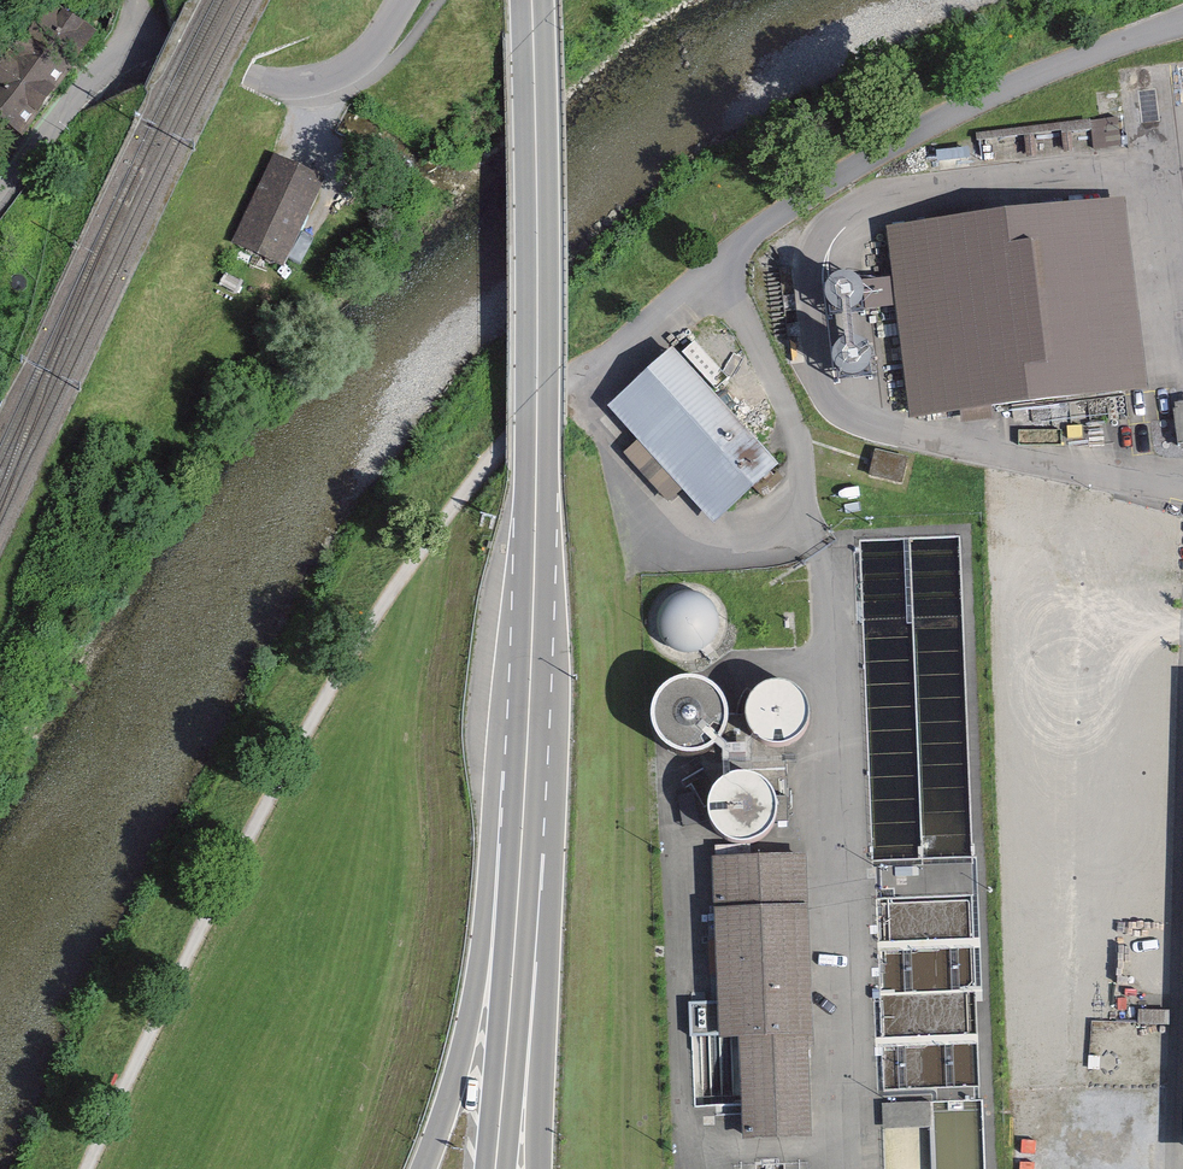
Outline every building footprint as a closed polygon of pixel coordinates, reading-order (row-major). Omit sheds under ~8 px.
[(98,35),(50,1),(24,38),(72,72),(98,35)] [(24,38),(0,70),(0,133),(17,144),(72,72),(24,38)] [(238,232),(290,254),(330,163),(278,141),(238,232)] [(1150,392),(1125,202),(886,231),(892,279),(862,284),(868,313),(896,308),(910,420),(1150,392)] [(863,313),(865,306),(865,300),(862,294),(858,289),(852,286),(846,285),(839,286),(834,289),(830,294),(827,299),(827,305),(828,311),(831,317),(836,321),(842,323),(848,323),(852,323),(860,318),(863,313)] [(679,347),(613,405),(650,446),(628,466),(676,520),(697,501),(728,535),(794,476),(679,347)] [(869,379),(872,374),(873,367),(872,361),(870,356),(865,351),(860,349),(854,348),(847,349),(842,352),(837,357),(835,363),(835,369),(837,375),(841,381),(846,384),(852,386),(858,385),(864,383),(869,379)] [(914,457),(875,450),(870,477),(909,483),(914,457)] [(725,640),(729,627),(728,614),(723,602),(715,592),(703,585),(691,582),(678,583),(666,588),(656,597),(649,609),(647,623),(649,637),(656,649),(667,658),(680,663),(694,663),(707,659),(718,651),(725,640)] [(730,749),(735,735),(735,721),(731,707),(722,695),(711,686),(697,682),(682,682),(668,686),(656,695),(647,708),(644,724),(645,739),(652,753),(663,765),(677,772),(693,773),(708,769),(721,761),(730,749)] [(811,733),(813,721),(812,709),(806,698),(797,689),(785,685),(773,684),(761,688),(751,695),(745,705),(742,716),(742,727),(746,737),(753,746),(763,752),(773,755),(785,755),(795,751),(804,744),(811,733)] [(778,830),(781,817),(778,804),(772,792),(762,783),(749,779),(736,778),(723,782),(712,791),(706,801),(703,813),(704,825),(708,837),(716,846),(727,853),(739,855),(751,854),(762,850),(772,841),(778,830)] [(817,853),(716,860),(730,1049),(746,1048),(752,1140),(826,1134),(820,1039),(830,1038),(817,853)] [(1171,1005),(1133,1004),(1133,1028),(1170,1028),(1171,1005)]
